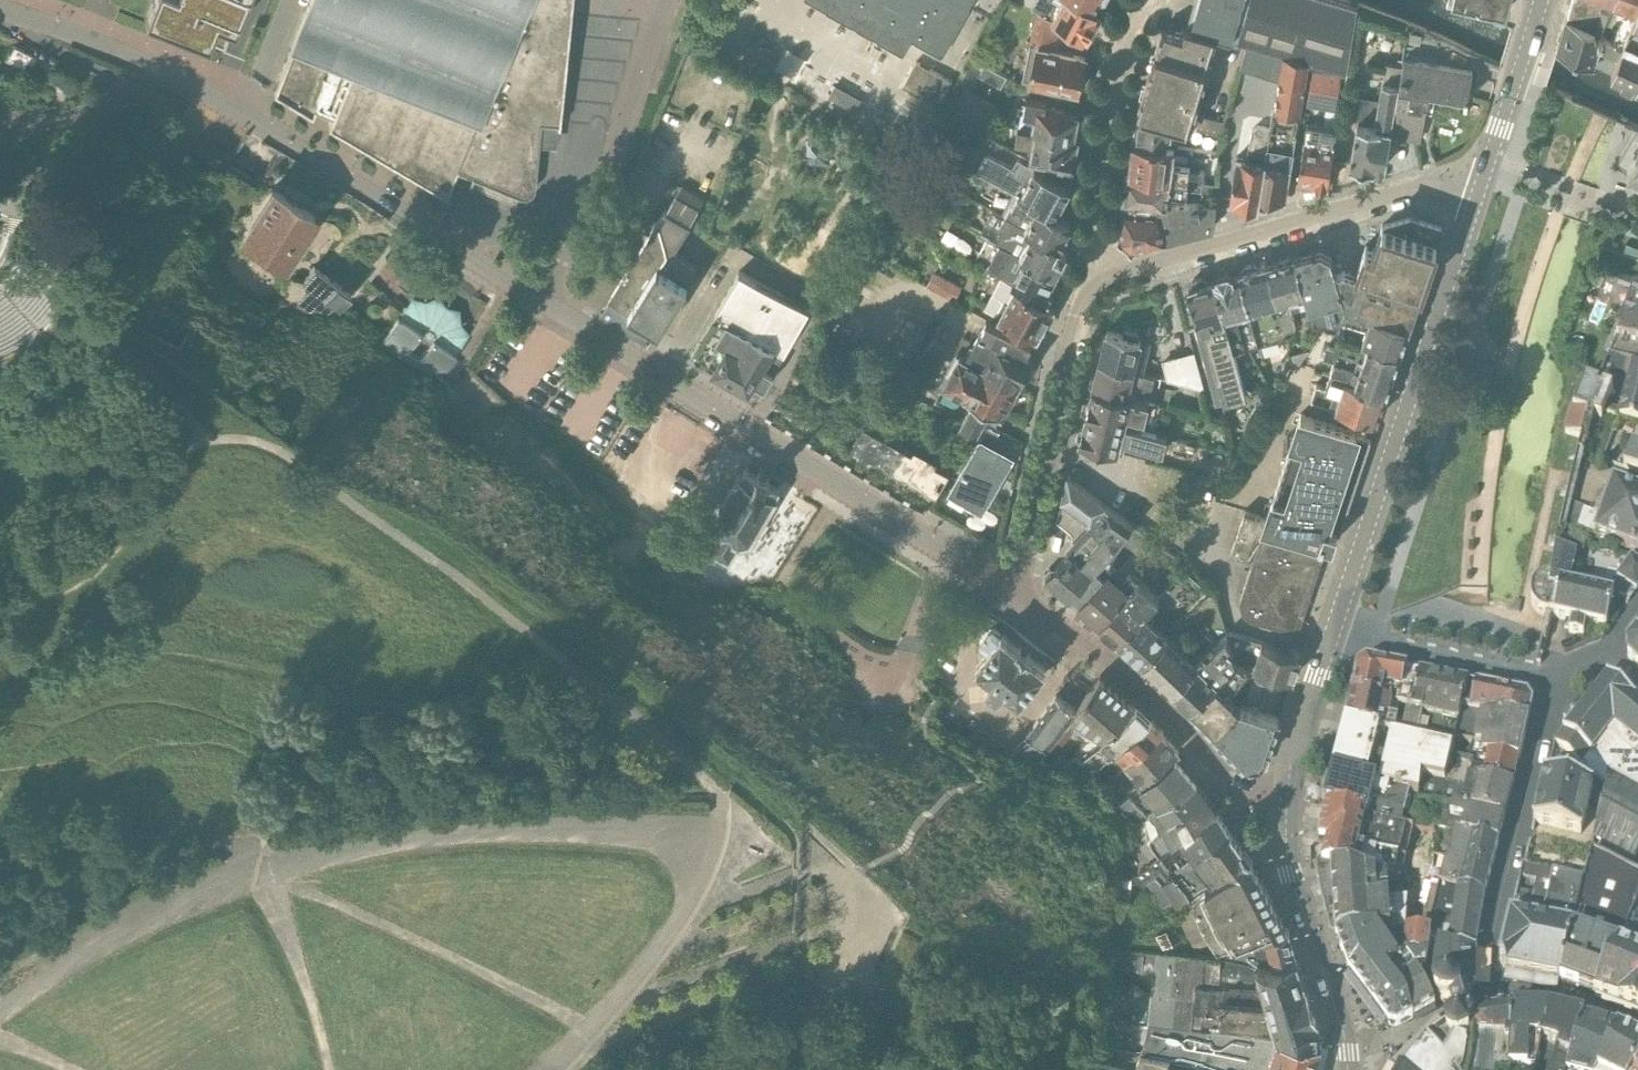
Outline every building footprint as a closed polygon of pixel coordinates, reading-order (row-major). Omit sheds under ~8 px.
[(223,49),(243,0),(152,0),(145,17),(223,49)] [(290,41),(294,42),(274,92),(312,115),(315,109),(332,116),(329,125),(447,196),(457,169),(472,175),(469,182),(508,198),(511,198),(516,196),(520,193),(523,193),(525,193),(527,193),(529,192),(532,190),(533,189),(534,187),(535,186),(535,184),(535,182),(536,176),(539,142),(549,142),(558,143),(559,126),(571,0),(306,0),(290,41)] [(857,27),(874,36),(905,54),(914,39),(942,56),(969,8),(973,0),(809,0),(857,27)] [(1082,0),(1037,0),(1033,8),(1038,10),(1062,24),(1087,37),(1093,26),(1098,25),(1102,17),(1100,12),(1101,10),(1095,7),(1082,0)] [(1193,27),(1222,36),(1222,37),(1238,41),(1238,42),(1247,45),(1247,44),(1309,63),(1326,68),(1348,74),(1358,8),(1332,0),(1201,0),(1197,13),(1196,15),(1197,15),(1193,26),(1193,27)] [(1508,10),(1510,0),(1472,0),(1508,10)] [(1616,0),(1572,0),(1558,49),(1595,65),(1607,38),(1600,35),(1614,1),(1616,2),(1616,0)] [(1595,65),(1615,76),(1637,17),(1637,0),(1616,0),(1616,2),(1620,4),(1613,24),(1620,27),(1614,41),(1607,38),(1595,65)] [(1086,57),(1064,52),(1057,51),(1062,24),(1038,10),(1030,45),(1031,46),(1024,79),(1057,87),(1078,91),(1080,83),(1085,80),(1087,70),(1084,65),(1086,57)] [(1615,76),(1637,87),(1637,85),(1637,17),(1615,76)] [(687,53),(693,41),(698,30),(688,25),(677,49),(687,53)] [(1195,127),(1222,37),(1222,36),(1193,27),(1193,28),(1184,25),(1183,26),(1190,28),(1188,36),(1163,28),(1155,53),(1138,111),(1188,126),(1195,127)] [(1420,34),(1410,33),(1409,41),(1419,43),(1420,34)] [(1309,63),(1247,44),(1247,45),(1240,68),(1279,80),(1273,113),(1270,128),(1256,204),(1257,205),(1257,204),(1265,205),(1270,202),(1271,195),(1286,198),(1309,63)] [(14,46),(6,62),(24,71),(27,64),(33,67),(37,58),(14,46)] [(959,84),(970,91),(980,74),(977,72),(982,62),(974,57),(959,84)] [(1468,102),(1473,71),(1405,59),(1403,66),(1391,132),(1420,137),(1428,89),(1465,95),(1464,101),(1468,102)] [(939,105),(953,81),(917,61),(903,86),(939,105)] [(1359,117),(1359,122),(1358,122),(1351,162),(1353,163),(1352,164),(1356,170),(1367,172),(1372,168),(1372,167),(1373,166),(1374,166),(1375,164),(1385,166),(1391,132),(1403,66),(1386,63),(1379,102),(1376,101),(1376,100),(1357,97),(1354,115),(1359,117)] [(1342,75),(1313,69),(1307,105),(1336,111),(1342,75)] [(1035,116),(1033,128),(1078,137),(1080,127),(1078,118),(1078,115),(1065,113),(1066,110),(1046,106),(1047,102),(1027,98),(1025,114),(1035,116)] [(1187,137),(1188,126),(1138,111),(1136,127),(1132,127),(1131,137),(1134,137),(1134,142),(1178,146),(1179,136),(1187,137)] [(1328,184),(1338,128),(1308,123),(1298,184),(1313,186),(1314,182),(1328,184)] [(1235,156),(1230,200),(1233,200),(1232,207),(1247,209),(1248,203),(1256,204),(1270,128),(1258,126),(1252,131),(1247,158),(1235,156)] [(1078,137),(1033,128),(1032,129),(1019,127),(1016,142),(1030,145),(1029,154),(1031,154),(1030,158),(1049,162),(1048,164),(1056,166),(1055,174),(1071,184),(1073,181),(1072,180),(1075,168),(1072,168),(1073,165),(1077,163),(1079,156),(1075,153),(1078,137)] [(1637,130),(1616,165),(1637,179),(1637,130)] [(1130,170),(1203,179),(1204,171),(1191,169),(1191,165),(1192,165),(1193,147),(1178,146),(1134,142),(1133,145),(1132,146),(1131,147),(1130,148),(1130,149),(1129,150),(1129,151),(1129,152),(1130,153),(1130,155),(1131,155),(1132,157),(1130,170)] [(1069,189),(1023,163),(1018,160),(1017,161),(1016,161),(1013,167),(987,152),(977,171),(1019,193),(1072,223),(1072,222),(1061,216),(1067,206),(1061,203),(1069,189)] [(900,189),(934,207),(946,184),(913,165),(900,189)] [(1126,181),(1124,198),(1169,199),(1170,192),(1187,194),(1188,189),(1201,191),(1201,195),(1216,197),(1217,183),(1203,182),(1203,179),(1130,170),(1127,170),(1125,181),(1126,181)] [(314,215),(272,189),(244,233),(287,260),(314,215)] [(1069,230),(1072,223),(1019,193),(1006,216),(1005,216),(1005,217),(1065,253),(1068,249),(1066,248),(1071,237),(1070,232),(1069,232),(1069,230)] [(677,194),(676,194),(667,209),(690,222),(699,207),(698,207),(677,194)] [(1215,226),(1217,202),(1168,202),(1169,199),(1124,198),(1123,206),(1122,206),(1121,219),(1119,236),(1133,248),(1137,247),(1148,244),(1153,243),(1152,242),(1163,240),(1176,237),(1176,236),(1186,234),(1190,233),(1190,232),(1215,226)] [(609,301),(658,331),(660,331),(689,284),(688,283),(698,267),(674,253),(692,224),(690,222),(667,209),(666,209),(609,301)] [(1062,272),(1067,263),(1065,259),(1064,258),(1065,257),(1063,256),(1065,253),(1005,217),(999,229),(1002,230),(996,241),(1020,255),(1019,256),(1019,257),(1024,260),(1025,259),(1057,277),(1056,276),(1055,275),(1056,272),(1058,273),(1062,272)] [(1333,257),(1331,256),(1346,306),(1409,326),(1443,227),(1411,217),(1383,225),(1375,248),(1366,245),(1357,274),(1344,270),(1337,272),(1333,257)] [(1058,280),(1057,277),(1025,259),(1024,260),(1019,257),(1019,256),(1000,245),(994,256),(987,269),(1002,277),(1053,306),(1059,293),(1053,290),(1058,280)] [(1296,255),(1294,256),(1306,294),(1309,305),(1316,326),(1338,333),(1342,320),(1346,306),(1331,256),(1317,248),(1296,253),(1296,254),(1295,254),(1296,255)] [(1278,260),(1268,263),(1286,328),(1296,325),(1292,310),(1309,305),(1306,294),(1294,256),(1293,256),(1293,255),(1289,253),(1280,256),(1278,260)] [(392,261),(376,275),(388,290),(405,276),(392,261)] [(956,301),(964,286),(921,263),(913,278),(956,301)] [(1241,272),(1240,272),(1261,344),(1288,337),(1286,328),(1268,263),(1258,266),(1258,265),(1254,263),(1245,266),(1242,270),(1240,271),(1241,272)] [(327,319),(337,307),(340,310),(351,294),(314,266),(303,282),(309,287),(296,305),(306,314),(319,313),(327,319)] [(1216,279),(1236,352),(1261,344),(1240,272),(1234,274),(1233,273),(1229,270),(1218,273),(1218,274),(1216,278),(1216,279)] [(716,312),(693,352),(695,360),(749,390),(754,381),(766,387),(810,308),(740,271),(739,272),(740,273),(717,312),(716,312)] [(1053,306),(1002,277),(986,306),(1037,334),(1046,319),(1050,318),(1055,310),(1053,306)] [(1189,287),(1201,329),(1196,330),(1215,403),(1225,400),(1225,402),(1247,396),(1235,352),(1236,352),(1216,279),(1208,282),(1207,280),(1203,278),(1203,277),(1192,280),(1192,281),(1191,285),(1190,285),(1191,286),(1189,287)] [(1613,356),(1635,361),(1637,362),(1637,287),(1613,356)] [(406,307),(394,326),(381,347),(438,383),(457,353),(456,353),(462,342),(459,341),(464,332),(457,323),(456,311),(445,308),(437,299),(426,303),(414,301),(409,309),(406,307)] [(1346,306),(1342,320),(1367,327),(1362,340),(1367,342),(1400,353),(1409,326),(1346,306)] [(950,363),(1012,397),(1019,384),(1025,384),(1032,371),(1020,365),(1032,343),(988,319),(981,331),(980,330),(973,342),(964,337),(950,363)] [(1103,347),(1100,363),(1142,373),(1150,340),(1138,338),(1139,333),(1126,330),(1125,334),(1108,330),(1106,336),(1102,335),(1100,346),(1103,347)] [(1367,342),(1365,348),(1342,340),(1330,375),(1386,393),(1400,353),(1367,342)] [(1195,352),(1164,360),(1168,381),(1205,389),(1201,378),(1202,378),(1195,352)] [(1600,420),(1604,412),(1637,420),(1637,362),(1635,361),(1613,356),(1603,385),(1584,378),(1573,408),(1574,408),(1566,432),(1582,438),(1578,454),(1571,452),(1569,458),(1577,460),(1573,476),(1579,478),(1595,417),(1600,420)] [(996,426),(1012,397),(950,363),(937,386),(942,389),(936,400),(965,415),(960,423),(976,431),(983,419),(996,426)] [(1094,386),(1093,388),(1149,401),(1153,385),(1155,377),(1142,374),(1142,373),(1100,363),(1096,375),(1093,374),(1090,385),(1094,386)] [(1290,391),(1377,420),(1386,393),(1330,375),(1326,387),(1311,383),(1309,389),(1292,383),(1290,391)] [(1087,415),(1086,416),(1143,429),(1145,420),(1146,420),(1150,403),(1149,402),(1149,401),(1093,388),(1091,399),(1085,402),(1083,410),(1087,415)] [(1268,519),(1329,538),(1328,542),(1334,544),(1337,533),(1339,533),(1340,533),(1341,532),(1341,531),(1371,440),(1371,439),(1371,437),(1370,436),(1368,435),(1300,413),(1268,519)] [(1143,429),(1086,416),(1084,426),(1079,429),(1078,428),(1076,437),(1077,437),(1080,441),(1080,443),(1124,453),(1127,443),(1164,452),(1168,435),(1143,429)] [(941,495),(954,470),(867,424),(854,450),(941,495)] [(1010,458),(980,442),(952,489),(953,490),(954,489),(983,506),(982,507),(983,507),(1011,458),(1010,458)] [(1625,468),(1637,473),(1637,455),(1630,453),(1627,460),(1607,453),(1604,461),(1625,468)] [(714,530),(716,533),(708,546),(714,550),(710,555),(719,562),(724,556),(729,559),(738,547),(742,546),(742,544),(750,542),(751,544),(753,543),(752,541),(759,529),(761,530),(762,528),(760,527),(768,514),(769,515),(770,513),(769,512),(776,500),(778,501),(779,499),(777,498),(778,496),(776,495),(778,490),(780,491),(781,489),(780,488),(781,487),(779,486),(778,487),(769,482),(770,480),(769,480),(770,479),(759,472),(758,473),(759,474),(757,475),(748,470),(749,468),(747,467),(746,469),(744,468),(743,470),(745,471),(742,475),(740,474),(739,475),(738,474),(736,476),(738,477),(731,490),(729,489),(728,491),(730,492),(722,504),(721,503),(720,505),(721,506),(714,519),(712,519),(712,521),(714,521),(716,529),(714,530)] [(1089,521),(1085,527),(1089,531),(1069,553),(1047,578),(1072,600),(1099,569),(1097,568),(1130,528),(1106,509),(1107,509),(1109,507),(1085,489),(1068,476),(1062,501),(1089,521)] [(1568,527),(1579,531),(1579,532),(1637,552),(1637,494),(1615,485),(1607,508),(1598,505),(1593,519),(1584,516),(1587,508),(1574,503),(1576,491),(1569,490),(1562,488),(1560,494),(1568,496),(1561,525),(1568,527)] [(1296,632),(1297,632),(1299,631),(1300,631),(1300,630),(1328,542),(1329,538),(1268,519),(1245,511),(1232,552),(1251,558),(1240,599),(1240,604),(1241,608),(1245,615),(1254,619),(1296,632)] [(1556,617),(1567,620),(1565,627),(1570,629),(1570,632),(1584,635),(1586,624),(1606,628),(1607,625),(1615,594),(1628,597),(1631,600),(1637,591),(1637,589),(1637,561),(1632,558),(1616,580),(1615,585),(1571,577),(1576,557),(1561,553),(1568,527),(1561,525),(1558,539),(1550,537),(1548,544),(1556,546),(1551,578),(1550,578),(1547,578),(1544,579),(1541,580),(1538,582),(1536,584),(1534,587),(1533,590),(1532,593),(1531,599),(1532,601),(1532,604),(1534,607),(1535,609),(1536,609),(1537,611),(1540,613),(1542,614),(1545,615),(1547,615),(1556,617)] [(682,548),(683,546),(689,536),(679,530),(671,542),(682,548)] [(1099,569),(1072,600),(1120,643),(1147,610),(1159,595),(1140,578),(1130,569),(1124,576),(1106,560),(1099,569)] [(1120,643),(1146,666),(1170,638),(1167,634),(1182,617),(1176,613),(1165,626),(1147,610),(1120,643)] [(976,666),(989,676),(984,682),(991,686),(988,690),(1000,699),(1003,695),(1010,701),(1015,693),(1023,700),(1046,667),(1030,655),(1031,654),(1019,644),(1018,645),(996,627),(991,628),(980,641),(981,647),(988,652),(976,666)] [(1178,629),(1170,638),(1146,666),(1175,693),(1210,654),(1208,651),(1205,654),(1178,629)] [(1230,632),(1210,654),(1175,693),(1192,710),(1194,712),(1240,661),(1232,633),(1230,632)] [(1232,633),(1240,661),(1254,666),(1293,678),(1301,653),(1232,633)] [(1628,646),(1629,657),(1637,667),(1637,634),(1628,646)] [(1254,666),(1240,661),(1194,712),(1217,735),(1244,706),(1230,692),(1254,666)] [(1351,700),(1390,709),(1412,713),(1421,674),(1367,662),(1359,667),(1352,695),(1351,700)] [(1467,684),(1421,674),(1412,713),(1390,709),(1388,722),(1396,724),(1393,737),(1390,737),(1379,792),(1418,800),(1420,778),(1433,782),(1434,780),(1446,784),(1452,758),(1456,740),(1461,712),(1467,684)] [(1607,784),(1609,771),(1637,787),(1637,698),(1609,675),(1555,742),(1607,784)] [(1106,742),(1137,709),(1136,708),(1138,706),(1133,702),(1132,703),(1122,695),(1123,694),(1122,693),(1121,694),(1111,686),(1112,685),(1111,684),(1110,685),(1101,678),(1102,676),(1101,676),(1100,677),(1101,677),(1092,690),(1091,689),(1076,709),(1073,714),(1106,742)] [(1527,697),(1467,684),(1461,712),(1527,727),(1532,705),(1527,697)] [(1076,709),(1057,695),(1029,734),(1051,748),(1073,714),(1076,709)] [(1345,726),(1345,727),(1390,737),(1393,737),(1396,724),(1388,722),(1390,709),(1351,700),(1345,726)] [(1280,718),(1244,706),(1217,735),(1244,763),(1244,764),(1267,758),(1280,718)] [(1106,742),(1119,753),(1153,721),(1150,718),(1149,719),(1137,709),(1106,742)] [(1520,761),(1527,727),(1461,712),(1456,740),(1472,743),(1471,746),(1494,750),(1492,758),(1519,765),(1520,761)] [(1127,770),(1165,734),(1153,721),(1119,753),(1115,757),(1127,770)] [(1337,784),(1379,792),(1390,737),(1345,727),(1341,741),(1340,741),(1340,743),(1344,744),(1336,775),(1339,776),(1337,784)] [(1141,785),(1174,754),(1180,749),(1165,734),(1127,770),(1141,785)] [(1511,793),(1519,765),(1492,758),(1494,750),(1471,746),(1468,761),(1470,761),(1469,764),(1489,769),(1486,786),(1511,793)] [(1174,754),(1141,785),(1142,786),(1113,810),(1123,823),(1128,818),(1135,828),(1141,823),(1145,827),(1196,781),(1174,754)] [(1420,778),(1418,800),(1419,801),(1419,800),(1441,804),(1440,807),(1504,822),(1511,793),(1486,786),(1489,769),(1469,764),(1470,761),(1468,761),(1452,758),(1446,784),(1434,780),(1433,782),(1420,778)] [(1609,771),(1607,784),(1594,837),(1634,859),(1637,853),(1637,787),(1609,771)] [(1534,821),(1536,822),(1583,834),(1594,787),(1546,774),(1534,821)] [(1197,782),(1196,781),(1145,827),(1153,837),(1148,841),(1148,842),(1139,849),(1141,851),(1211,801),(1197,782)] [(1407,826),(1415,828),(1416,815),(1418,815),(1418,808),(1419,801),(1418,800),(1379,792),(1337,784),(1332,804),(1328,803),(1325,816),(1406,832),(1407,826)] [(1141,851),(1153,865),(1156,869),(1188,836),(1191,833),(1219,812),(1211,801),(1141,851)] [(1416,815),(1415,828),(1436,833),(1437,828),(1456,833),(1456,834),(1498,844),(1504,822),(1440,807),(1437,820),(1418,815),(1416,815)] [(1232,831),(1219,812),(1191,833),(1188,836),(1156,869),(1153,865),(1133,881),(1143,893),(1148,890),(1149,892),(1143,898),(1123,924),(1138,934),(1148,921),(1153,925),(1189,899),(1173,873),(1232,831)] [(1394,883),(1406,832),(1325,816),(1320,839),(1328,841),(1323,864),(1331,866),(1332,874),(1329,876),(1389,889),(1389,881),(1394,883)] [(1189,899),(1229,871),(1250,857),(1232,831),(1173,873),(1189,899)] [(1441,884),(1485,898),(1485,896),(1498,844),(1456,834),(1450,857),(1448,857),(1441,884)] [(1582,882),(1571,929),(1562,981),(1596,994),(1606,966),(1608,967),(1618,947),(1620,945),(1628,923),(1630,923),(1637,904),(1637,875),(1593,851),(1592,855),(1588,854),(1582,882)] [(1229,871),(1189,899),(1191,903),(1187,905),(1189,907),(1176,915),(1192,946),(1206,939),(1217,959),(1250,950),(1259,943),(1288,929),(1272,899),(1252,861),(1250,857),(1229,871)] [(1389,889),(1329,876),(1328,877),(1329,890),(1332,894),(1334,896),(1336,934),(1338,938),(1337,938),(1339,943),(1402,942),(1407,942),(1407,934),(1409,903),(1390,903),(1389,889)] [(1561,981),(1562,981),(1571,929),(1582,882),(1553,876),(1547,909),(1515,902),(1501,960),(1507,970),(1556,979),(1561,981)] [(1117,904),(1109,904),(1110,918),(1101,938),(1106,940),(1114,920),(1121,923),(1131,904),(1131,883),(1117,883),(1117,904)] [(1438,944),(1477,952),(1476,950),(1485,898),(1441,884),(1440,885),(1439,885),(1431,918),(1431,922),(1433,936),(1429,936),(1429,942),(1437,948),(1438,944)] [(1596,994),(1637,1009),(1637,918),(1636,922),(1634,922),(1632,922),(1630,923),(1628,923),(1620,945),(1618,947),(1608,967),(1606,966),(1596,994)] [(1217,959),(1218,961),(1218,962),(1272,967),(1296,959),(1288,930),(1288,929),(1259,943),(1250,950),(1217,959)] [(1398,969),(1367,994),(1378,1007),(1390,1024),(1397,1026),(1412,1019),(1406,1002),(1395,986),(1418,973),(1427,968),(1429,942),(1429,936),(1407,934),(1407,942),(1402,942),(1398,969)] [(1350,971),(1367,994),(1398,969),(1402,942),(1339,943),(1341,948),(1350,971)] [(1435,965),(1435,977),(1435,984),(1437,984),(1439,984),(1443,982),(1448,981),(1453,982),(1456,984),(1458,986),(1459,988),(1460,989),(1474,988),(1475,986),(1475,981),(1474,980),(1475,960),(1476,960),(1477,952),(1438,944),(1437,948),(1435,958),(1435,965)] [(1120,954),(1118,971),(1142,973),(1143,956),(1120,954)] [(1218,962),(1218,961),(1144,954),(1143,956),(1142,973),(1142,976),(1154,977),(1153,991),(1150,1017),(1164,1018),(1210,1023),(1279,1026),(1320,1033),(1320,1026),(1296,962),(1296,959),(1272,967),(1218,962)] [(1406,1002),(1412,1019),(1435,1007),(1429,994),(1418,973),(1395,986),(1406,1002)] [(1437,984),(1436,985),(1435,986),(1434,987),(1434,990),(1434,993),(1435,996),(1436,998),(1439,1000),(1442,1001),(1445,1003),(1449,1003),(1455,1003),(1457,1003),(1465,1000),(1471,998),(1471,996),(1474,988),(1460,989),(1459,988),(1458,986),(1456,984),(1453,982),(1448,981),(1443,982),(1439,984),(1437,984)] [(1473,1006),(1471,998),(1465,1000),(1457,1003),(1455,1003),(1449,1003),(1451,1017),(1453,1021),(1455,1030),(1453,1031),(1451,1032),(1449,1026),(1447,1033),(1448,1036),(1449,1039),(1452,1041),(1469,1047),(1476,1014),(1475,1014),(1473,1006)] [(1466,1058),(1510,1061),(1512,1009),(1481,1013),(1476,1014),(1469,1047),(1466,1058)] [(1510,1061),(1510,1069),(1533,1069),(1550,1010),(1520,1009),(1512,1009),(1510,1061)] [(1585,1018),(1581,1018),(1553,1011),(1553,1010),(1550,1010),(1533,1069),(1564,1069),(1585,1018)] [(1320,1041),(1320,1033),(1279,1026),(1210,1023),(1164,1018),(1150,1017),(1149,1023),(1142,1052),(1157,1056),(1199,1068),(1206,1069),(1313,1069),(1320,1041)] [(1618,1029),(1585,1018),(1564,1069),(1594,1069),(1607,1049),(1618,1029)] [(1427,1042),(1460,1069),(1464,1069),(1464,1068),(1466,1058),(1469,1047),(1452,1041),(1449,1039),(1448,1036),(1447,1033),(1449,1026),(1442,1029),(1427,1042)] [(1637,1069),(1637,1038),(1618,1029),(1607,1049),(1594,1069),(1637,1069)] [(1427,1042),(1413,1057),(1404,1069),(1460,1069),(1427,1042)] [(1199,1068),(1142,1052),(1140,1057),(1141,1057),(1138,1069),(1206,1069),(1199,1068)] [(1466,1058),(1464,1068),(1476,1069),(1510,1069),(1510,1061),(1466,1058)]
